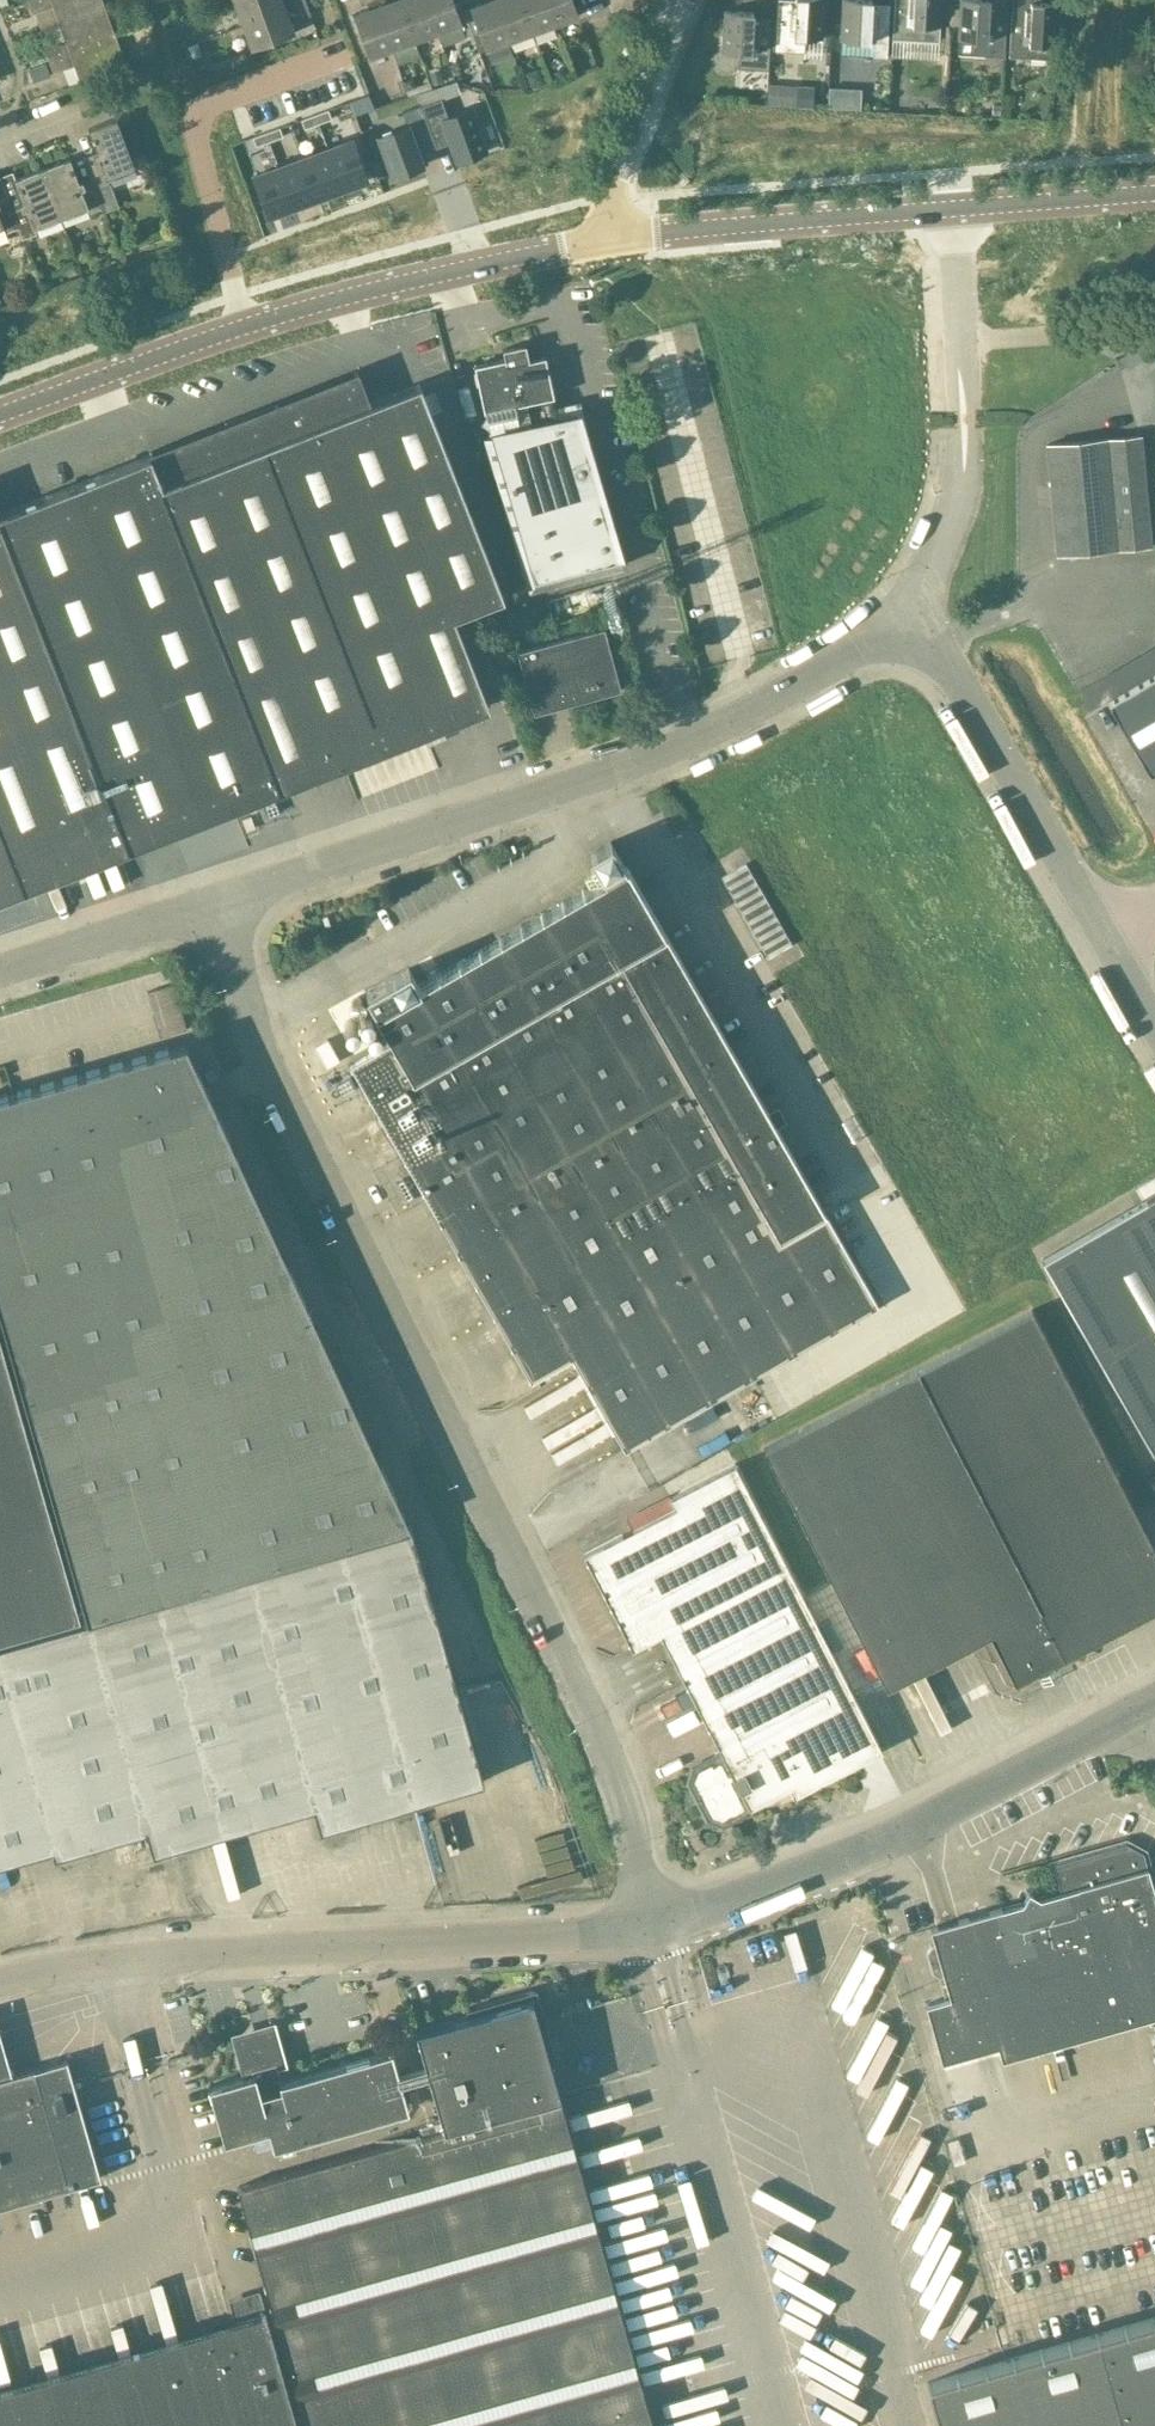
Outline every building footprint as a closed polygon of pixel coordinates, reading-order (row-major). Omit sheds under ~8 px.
[(59,23),(105,7),(102,0),(31,0),(28,1),(33,14),(53,7),(59,23)] [(283,0),(243,0),(235,3),(243,25),(292,7),(290,0),(287,0),(283,2),(283,0)] [(415,41),(400,0),(393,0),(385,3),(384,0),(376,0),(374,1),(392,50),(415,41)] [(437,33),(425,0),(400,0),(415,41),(437,33)] [(437,33),(461,24),(452,0),(425,0),(437,33)] [(509,42),(494,0),(485,0),(486,1),(469,7),(485,51),(509,42)] [(532,34),(519,0),(494,0),(509,42),(532,34)] [(532,34),(554,26),(545,0),(519,0),(532,34)] [(554,26),(578,17),(572,0),(545,0),(554,26)] [(777,3),(774,51),(805,53),(806,39),(822,39),(824,0),(795,0),(795,4),(777,3)] [(889,9),(871,8),(872,0),(843,0),(841,40),(857,41),(856,55),(887,57),(889,9)] [(892,38),(939,41),(942,0),(895,0),(892,38)] [(999,0),(961,0),(959,40),(975,41),(974,55),(1004,56),(1008,1),(999,0)] [(368,58),(392,50),(374,1),(367,3),(369,8),(352,15),(368,58)] [(1009,57),(1040,59),(1056,60),(1059,3),(1012,1),(1009,57)] [(297,19),(310,14),(306,3),(292,7),(295,14),(297,19)] [(44,47),(49,60),(115,36),(105,7),(59,23),(65,40),(44,47)] [(288,17),(295,14),(292,7),(243,25),(252,49),(295,34),(288,17)] [(725,11),(723,53),(739,54),(738,68),(768,70),(771,22),(753,21),(754,12),(725,11)] [(126,66),(115,36),(49,60),(54,73),(74,65),(81,83),(126,66)] [(538,69),(526,74),(531,86),(543,82),(538,69)] [(766,104),(766,105),(779,105),(780,87),(767,86),(766,104)] [(421,105),(437,148),(452,143),(458,161),(487,151),(472,109),(449,117),(442,98),(421,105)] [(329,110),(315,115),(318,124),(332,119),(329,110)] [(315,115),(301,119),(304,128),(318,124),(315,115)] [(134,125),(122,129),(119,120),(89,131),(98,154),(85,159),(94,184),(97,192),(98,191),(112,186),(110,180),(137,170),(132,158),(145,154),(134,125)] [(421,121),(378,136),(393,176),(422,165),(418,155),(432,150),(421,121)] [(280,127),(266,132),(270,141),(283,136),(280,127)] [(266,132),(253,137),(256,146),(270,141),(266,132)] [(353,139),(328,149),(343,189),(368,179),(353,139)] [(318,197),(343,189),(328,149),(304,158),(318,197)] [(318,197),(304,158),(280,167),(294,206),(318,197)] [(105,210),(98,191),(97,192),(94,184),(81,189),(71,161),(43,171),(61,220),(87,211),(89,216),(105,210)] [(294,206),(280,167),(254,176),(269,216),(294,206)] [(35,229),(61,220),(43,171),(17,180),(27,208),(14,212),(13,213),(19,229),(23,240),(37,235),(35,229)] [(19,229),(13,213),(14,212),(8,196),(0,199),(0,230),(3,229),(5,234),(19,229)] [(581,411),(558,417),(557,418),(552,397),(554,397),(545,356),(528,360),(525,345),(503,350),(504,359),(474,365),(484,416),(480,423),(487,427),(535,580),(625,558),(581,411)] [(486,708),(453,617),(502,599),(419,387),(370,406),(358,374),(0,515),(0,897),(486,708)] [(468,387),(457,390),(465,417),(476,414),(468,387)] [(664,419),(651,421),(693,653),(702,663),(754,654),(740,636),(743,613),(742,607),(731,609),(729,593),(716,591),(709,582),(703,550),(720,536),(734,533),(715,530),(718,517),(712,510),(729,507),(727,520),(731,521),(745,538),(728,445),(716,447),(711,476),(699,461),(691,460),(689,447),(681,446),(665,427),(664,419)] [(1058,554),(1120,549),(1127,622),(1154,619),(1154,545),(1150,546),(1140,436),(1047,444),(1058,554)] [(622,691),(605,628),(517,652),(534,715),(622,691)] [(1108,703),(1149,774),(1154,771),(1154,675),(1108,703)] [(878,1305),(627,866),(625,866),(611,841),(589,854),(602,876),(602,875),(604,879),(418,985),(408,968),(365,993),(375,1010),(374,1010),(392,1042),(350,1065),(531,1381),(572,1357),(625,1450),(878,1305)] [(762,955),(788,943),(748,860),(722,873),(762,955)] [(327,1039),(315,1046),(327,1067),(339,1059),(327,1039)] [(50,1837),(55,1853),(145,1827),(152,1849),(313,1804),(320,1827),(482,1781),(409,1524),(186,1043),(0,1096),(0,1851),(50,1837)] [(1043,1262),(1154,1457),(1154,1197),(1043,1262)] [(1031,1310),(763,1448),(886,1688),(990,1634),(1014,1682),(1154,1610),(1154,1551),(1031,1310)] [(660,1634),(720,1751),(691,1766),(685,1783),(706,1823),(723,1828),(765,1806),(768,1798),(791,1786),(796,1794),(882,1750),(735,1464),(669,1498),(675,1508),(583,1555),(632,1648),(660,1634)] [(1154,2016),(1154,1896),(1143,1853),(1126,1843),(1053,1864),(1060,1892),(1039,1898),(1028,1892),(1022,1903),(930,1929),(935,1946),(931,1947),(927,1954),(932,1974),(939,1977),(944,1999),(925,2004),(942,2062),(997,2046),(1001,2059),(1151,2017),(1154,2016)] [(559,2096),(538,2020),(531,1999),(415,2031),(443,2129),(237,2187),(304,2425),(652,2425),(559,2096)] [(408,2109),(391,2050),(280,2082),(273,2059),(251,2066),(254,2074),(209,2087),(224,2141),(268,2129),(273,2147),(408,2109)] [(66,2060),(0,2078),(0,2206),(100,2178),(73,2082),(66,2060)] [(923,2378),(937,2425),(1154,2425),(1154,2314),(1003,2355),(923,2378)] [(268,2321),(0,2396),(0,2425),(297,2425),(268,2321)]
